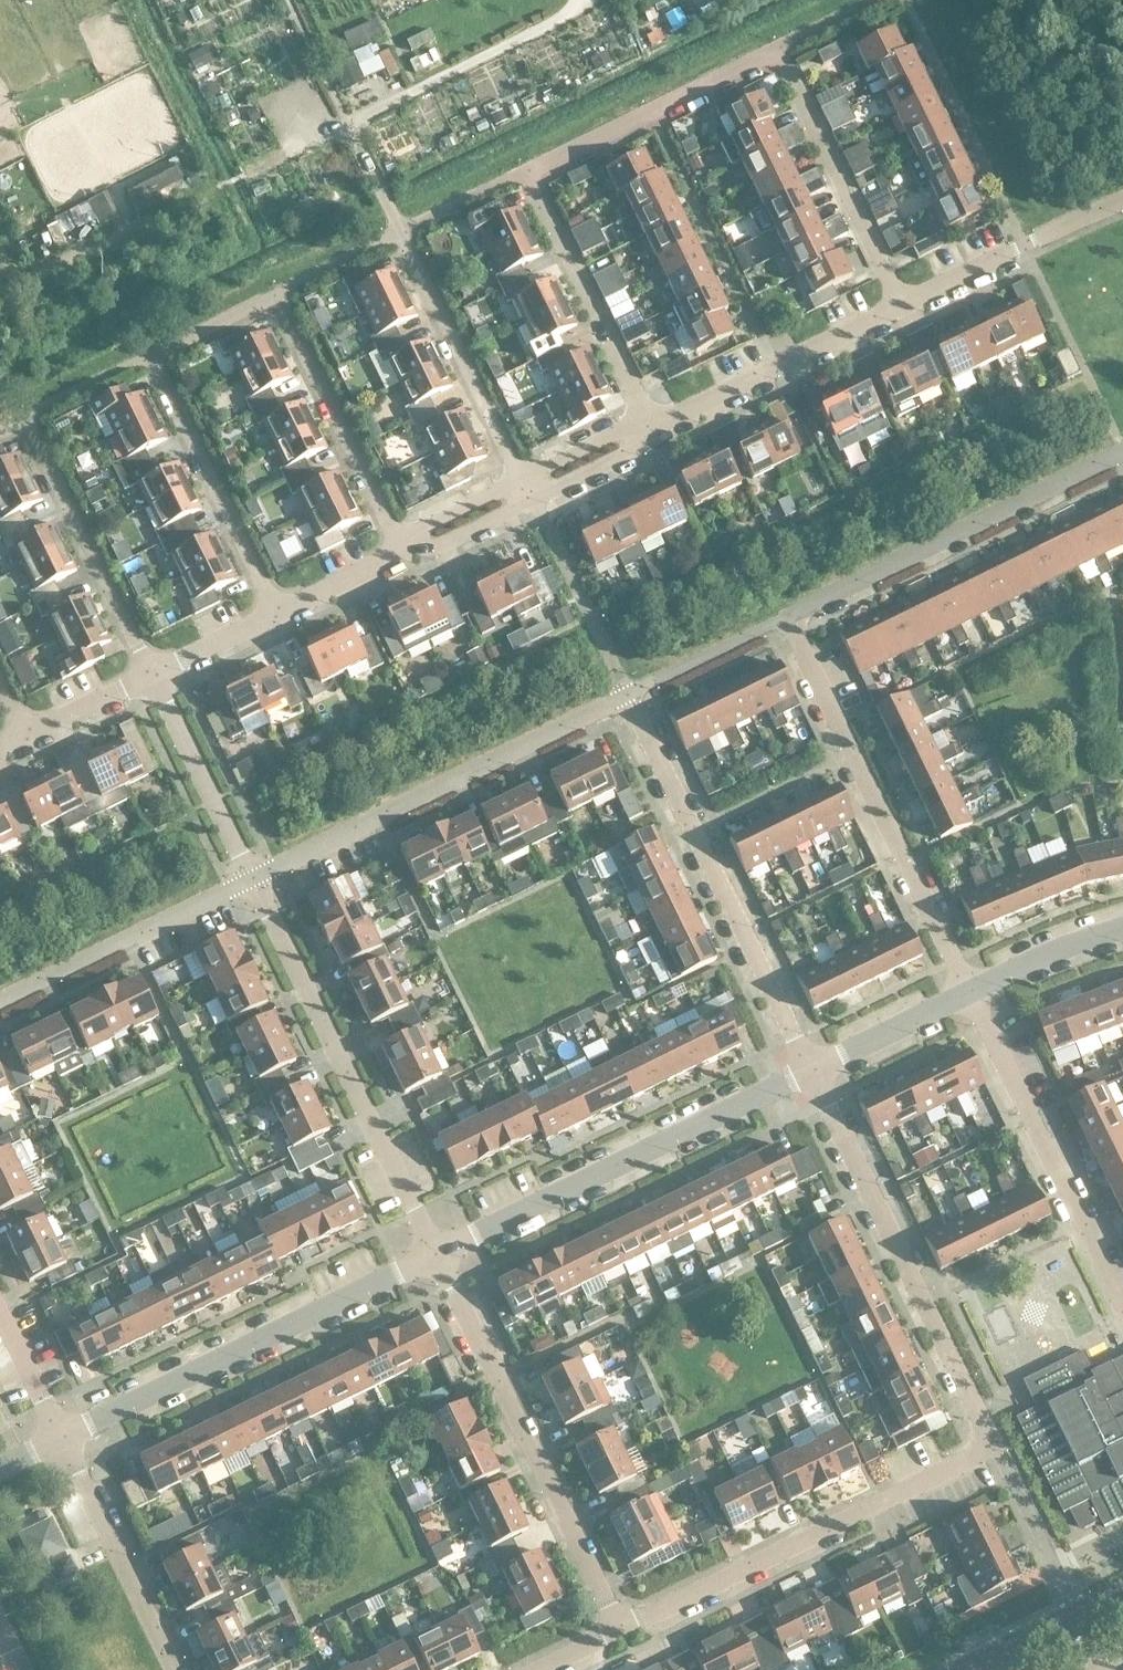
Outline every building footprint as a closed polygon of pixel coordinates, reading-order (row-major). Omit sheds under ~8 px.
[(867,72),(873,69),(872,68),(903,53),(903,52),(892,30),(855,48),(867,72)] [(846,53),(840,41),(816,53),(822,65),(846,53)] [(909,50),(903,52),(903,53),(872,68),(873,69),(883,91),(920,73),(909,50)] [(344,96),(364,87),(354,63),(333,72),(344,96)] [(931,96),(920,73),(883,91),(895,114),(931,96)] [(742,104),(736,92),(712,104),(718,116),(724,113),(735,135),(735,136),(766,121),(767,121),(773,118),(761,94),(742,104)] [(843,96),(819,108),(825,120),(849,108),(843,96)] [(942,118),(931,96),(895,114),(906,136),(942,118)] [(854,120),(849,108),(825,120),(831,132),(854,120)] [(954,141),(942,118),(906,136),(917,159),(954,141)] [(735,136),(735,135),(719,143),(731,166),(740,161),(798,133),(793,124),(773,134),(767,121),(766,121),(735,136)] [(847,129),(833,136),(836,142),(850,135),(847,129)] [(803,143),(798,133),(740,161),(752,184),(788,166),(782,153),(803,143)] [(965,164),(954,141),(917,159),(905,165),(916,187),(928,182),(965,164)] [(865,142),(841,153),(847,165),(871,154),(865,142)] [(617,195),(623,192),(622,191),(653,176),(653,175),(642,153),(605,171),(617,195)] [(876,165),(871,154),(847,165),(853,177),(876,165)] [(697,156),(688,160),(693,171),(702,166),(697,156)] [(595,176),(589,164),(566,175),(571,187),(595,176)] [(976,187),(965,164),(928,182),(939,204),(970,189),(970,190),(976,187)] [(795,179),(788,166),(752,184),(763,206),(820,178),(815,169),(795,179)] [(127,192),(134,204),(183,180),(176,168),(127,192)] [(659,172),(653,175),(653,176),(622,191),(623,192),(633,214),(670,196),(659,172)] [(887,174),(874,180),(879,191),(887,187),(890,180),(887,174)] [(825,188),(820,178),(763,206),(774,229),(811,211),(804,198),(825,188)] [(713,183),(702,188),(709,203),(720,197),(713,183)] [(879,191),(863,199),(869,210),(893,199),(887,187),(879,191)] [(939,204),(933,207),(944,230),(981,212),(970,190),(970,189),(939,204)] [(119,217),(107,193),(88,203),(100,227),(119,217)] [(681,218),(670,196),(633,214),(644,236),(681,218)] [(899,211),(893,199),(869,210),(875,222),(899,211)] [(496,219),(490,207),(466,219),(472,232),(479,229),(489,251),(528,232),(522,222),(525,221),(518,208),(496,219)] [(817,224),(811,211),(774,229),(785,252),(842,224),(838,214),(817,224)] [(692,241),(681,218),(644,236),(656,259),(692,241)] [(593,219),(569,231),(575,243),(599,231),(593,219)] [(847,233),(842,224),(785,252),(796,275),(802,272),(833,256),(832,256),(826,243),(847,233)] [(604,243),(599,231),(575,243),(581,254),(604,243)] [(533,243),(528,232),(489,251),(500,273),(494,277),(500,289),(525,277),(519,266),(541,255),(535,242),(533,243)] [(911,246),(917,258),(940,247),(935,235),(911,246)] [(704,263),(692,241),(656,259),(667,281),(704,263)] [(743,245),(732,251),(742,272),(753,266),(743,245)] [(838,253),(832,256),(833,256),(802,272),(813,294),(807,297),(813,310),(837,298),(831,286),(850,277),(838,253)] [(715,286),(704,263),(667,281),(678,304),(715,286)] [(615,264),(591,276),(597,288),(621,276),(615,264)] [(341,280),(347,293),(358,316),(364,313),(402,294),(397,283),(400,282),(393,269),(371,280),(365,268),(341,280)] [(627,288),(621,276),(597,288),(603,300),(627,288)] [(531,289),(525,277),(500,289),(507,302),(513,299),(524,321),(562,303),(557,292),(559,291),(553,278),(531,289)] [(1034,305),(1022,281),(1010,287),(1017,301),(1000,309),(1018,348),(1042,336),(1028,308),(1034,305)] [(726,309),(715,286),(678,304),(689,326),(689,327),(720,312),(726,309)] [(408,304),(402,294),(364,313),(375,335),(369,338),(375,351),(400,339),(394,327),(416,316),(410,303),(408,304)] [(567,313),(562,303),(524,321),(535,344),(528,347),(535,360),(559,348),(553,336),(576,325),(570,312),(567,313)] [(1018,348),(1000,309),(982,318),(987,327),(982,330),(996,359),(1018,348)] [(637,310),(613,321),(619,333),(643,321),(637,310)] [(689,327),(689,326),(683,329),(694,353),(731,335),(720,312),(689,327)] [(320,319),(316,320),(321,330),(331,326),(329,322),(320,319)] [(649,333),(643,321),(619,333),(625,345),(649,333)] [(972,323),(954,331),(973,370),(996,359),(982,330),(977,332),(972,323)] [(482,326),(475,330),(480,341),(491,335),(488,328),(482,326)] [(931,326),(918,332),(941,378),(947,375),(950,381),(973,370),(954,331),(937,340),(931,326)] [(229,352),(239,374),(277,355),(272,345),(275,344),(268,331),(246,342),(240,330),(216,342),(222,355),(229,352)] [(941,378),(918,332),(906,337),(913,352),(896,360),(915,398),(938,387),(935,380),(941,378)] [(406,351),(400,339),(375,351),(382,364),(388,361),(399,383),(437,364),(432,353),(434,352),(428,340),(406,351)] [(565,360),(559,348),(535,360),(541,373),(547,370),(558,392),(596,373),(591,362),(594,361),(587,349),(565,360)] [(1079,373),(1067,348),(1053,355),(1065,380),(1079,373)] [(872,354),(860,360),(872,384),(877,381),(891,410),(915,398),(896,360),(879,368),(872,354)] [(283,366),(277,355),(239,374),(250,396),(244,399),(250,412),(275,400),(284,395),(279,384),(291,377),(285,365),(283,366)] [(661,369),(667,381),(690,369),(684,357),(661,369)] [(872,384),(860,360),(848,366),(855,380),(838,389),(856,427),(880,415),(866,387),(872,384)] [(442,375),(437,364),(399,383),(410,405),(403,408),(410,421),(434,409),(428,397),(451,386),(444,374),(442,375)] [(602,384),(596,373),(558,392),(569,414),(551,423),(557,436),(603,414),(597,402),(610,395),(604,383),(602,384)] [(1002,381),(1008,393),(1016,389),(1010,377),(1002,381)] [(814,383),(801,389),(813,413),(819,410),(833,438),(856,427),(838,389),(821,397),(814,383)] [(124,386),(115,391),(91,403),(97,416),(104,413),(114,435),(153,417),(147,406),(150,405),(143,392),(130,399),(124,386)] [(1022,401),(1016,389),(1008,393),(1014,405),(1022,401)] [(281,412),(275,400),(250,412),(257,425),(263,422),(274,444),(312,426),(307,415),(309,414),(303,401),(281,412)] [(790,425),(778,400),(766,406),(773,421),(756,429),(774,467),(798,456),(784,427),(790,425)] [(440,421),(434,409),(410,421),(416,434),(422,431),(433,453),(471,434),(466,424),(468,423),(462,410),(440,421)] [(216,416),(204,422),(209,431),(221,426),(216,416)] [(158,427),(153,417),(114,435),(125,458),(111,465),(117,478),(150,462),(144,450),(166,439),(160,426),(158,427)] [(64,418),(53,423),(56,430),(68,425),(64,418)] [(732,423),(719,429),(731,453),(737,450),(751,479),(774,467),(756,429),(738,437),(732,423)] [(317,436),(312,426),(274,444),(285,466),(278,470),(285,482),(309,470),(304,459),(326,448),(319,435),(317,436)] [(731,453),(719,429),(707,435),(714,449),(697,458),(716,496),(739,484),(725,456),(731,453)] [(477,445),(471,434),(433,453),(444,475),(438,478),(444,492),(469,480),(463,468),(485,457),(479,444),(477,445)] [(27,478),(22,468),(25,466),(18,453),(5,460),(0,449),(0,492),(27,478)] [(229,449),(221,453),(227,465),(239,459),(235,451),(229,449)] [(661,458),(665,467),(665,466),(673,482),(673,481),(679,479),(692,507),(716,496),(697,458),(680,466),(673,452),(661,458)] [(392,457),(383,462),(389,474),(398,469),(392,457)] [(156,473),(150,462),(117,478),(123,490),(138,483),(149,506),(187,487),(182,476),(184,475),(178,462),(156,473)] [(665,466),(665,467),(653,472),(661,486),(643,495),(662,533),(685,521),(671,493),(677,490),(673,481),(673,482),(665,466)] [(315,482),(309,470),(285,482),(291,495),(298,492),(308,514),(346,496),(341,485),(344,484),(337,471),(315,482)] [(91,473),(79,479),(85,491),(97,485),(91,473)] [(27,478),(0,492),(0,518),(0,519),(0,534),(0,535),(25,523),(19,511),(41,500),(35,487),(33,489),(27,478)] [(192,497),(187,487),(149,506),(160,528),(153,531),(160,544),(184,532),(178,520),(201,509),(195,496),(192,497)] [(413,490),(402,496),(407,507),(419,502),(413,490)] [(1102,505),(1121,545),(1122,544),(1122,494),(1102,505)] [(662,533),(643,495),(626,503),(631,513),(626,515),(639,544),(662,533)] [(352,506),(346,496),(308,514),(319,537),(313,540),(319,553),(344,541),(338,529),(360,518),(354,505),(352,506)] [(253,498),(243,503),(251,519),(261,514),(253,498)] [(1121,545),(1102,505),(1078,517),(1098,557),(1093,559),(1097,567),(1106,563),(1102,554),(1121,545)] [(110,508),(96,515),(103,527),(116,521),(110,508)] [(616,508),(599,517),(617,555),(639,544),(626,515),(620,518),(616,508)] [(574,511),(562,517),(573,541),(579,538),(593,567),(617,555),(599,517),(581,525),(574,511)] [(1098,557),(1078,517),(1054,528),(1074,568),(1093,559),(1098,557)] [(31,535),(25,523),(0,535),(7,548),(13,545),(24,567),(62,548),(57,538),(59,537),(53,524),(31,535)] [(1074,568),(1054,528),(1030,540),(1050,580),(1045,582),(1050,591),(1059,586),(1055,578),(1074,568)] [(190,543),(184,532),(160,544),(166,557),(172,554),(183,576),(221,557),(216,546),(218,545),(212,533),(190,543)] [(1050,580),(1030,540),(1006,552),(1026,592),(1045,582),(1050,580)] [(67,559),(62,548),(24,567),(35,589),(28,592),(35,605),(59,593),(53,581),(76,570),(69,558),(67,559)] [(1026,592),(1006,552),(982,564),(1002,604),(997,606),(1001,614),(1011,610),(1006,601),(1026,592)] [(641,558),(647,570),(655,566),(649,554),(641,558)] [(284,556),(270,563),(275,573),(289,566),(284,556)] [(227,568),(221,557),(183,576),(194,598),(188,601),(194,614),(219,602),(213,590),(235,579),(229,566),(227,568)] [(510,561),(493,569),(512,608),(534,597),(539,606),(552,600),(538,572),(526,577),(521,567),(515,570),(510,561)] [(1110,571),(1106,563),(1097,567),(1101,576),(1110,571)] [(1002,604),(982,564),(958,575),(978,615),(997,606),(1002,604)] [(661,578),(655,566),(647,570),(653,582),(661,578)] [(512,608),(493,569),(475,578),(480,588),(474,590),(479,600),(467,606),(481,635),(494,628),(489,619),(512,608)] [(978,615),(958,575),(934,587),(954,627),(950,629),(954,638),(963,633),(959,625),(978,615)] [(422,585),(404,594),(428,642),(463,624),(450,596),(438,602),(433,592),(427,595),(422,585)] [(1063,594),(1059,586),(1050,591),(1054,599),(1063,594)] [(954,627),(934,587),(911,599),(930,639),(950,629),(954,627)] [(65,605),(59,593),(35,605),(41,618),(47,615),(58,637),(96,619),(91,608),(94,607),(87,594),(65,605)] [(428,642),(404,594),(387,603),(392,612),(386,615),(391,625),(379,631),(392,659),(428,642)] [(930,639),(911,599),(887,610),(907,650),(902,653),(906,661),(915,657),(911,648),(930,639)] [(565,608),(554,613),(561,627),(571,621),(565,608)] [(907,650),(887,610),(863,622),(883,662),(902,653),(907,650)] [(1015,618),(1011,610),(1001,614),(1005,623),(1015,618)] [(162,614),(148,621),(155,634),(168,627),(162,614)] [(0,623),(0,633),(2,637),(14,631),(8,619),(0,623)] [(101,629),(96,619),(58,637),(69,660),(59,665),(63,672),(59,674),(61,679),(103,659),(97,647),(110,641),(104,628),(101,629)] [(883,662),(863,622),(838,634),(858,674),(883,662)] [(341,625),(324,634),(342,672),(365,661),(369,670),(382,664),(369,636),(357,642),(352,632),(346,635),(341,625)] [(967,642),(963,633),(954,638),(958,646),(967,642)] [(342,672),(324,634),(306,642),(311,652),(305,655),(310,664),(298,670),(312,699),(325,692),(320,683),(342,672)] [(480,646),(466,653),(474,670),(488,663),(480,646)] [(25,654),(13,660),(19,672),(31,666),(25,654)] [(919,665),(915,657),(906,661),(910,669),(919,665)] [(793,696),(777,664),(755,675),(771,707),(765,710),(770,720),(781,715),(776,705),(793,696)] [(260,665),(242,673),(261,712),(284,701),(288,710),(301,704),(288,675),(275,681),(271,672),(265,674),(260,665)] [(261,712),(242,673),(225,682),(230,691),(224,694),(229,704),(217,710),(230,738),(243,732),(239,723),(261,712)] [(771,707),(755,675),(734,686),(749,718),(765,710),(771,707)] [(874,685),(865,689),(872,702),(880,698),(874,685)] [(749,718),(734,686),(712,696),(728,728),(722,731),(727,741),(738,736),(733,726),(749,718)] [(410,689),(403,692),(409,703),(419,698),(415,691),(410,689)] [(915,710),(907,693),(875,708),(886,731),(918,715),(921,721),(931,716),(925,705),(915,710)] [(728,728),(712,696),(691,707),(707,739),(722,731),(728,728)] [(935,700),(925,705),(931,716),(941,711),(935,700)] [(707,739),(691,707),(668,718),(684,750),(707,739)] [(786,724),(781,715),(770,720),(775,730),(786,724)] [(918,715),(886,731),(896,752),(929,737),(921,721),(918,715)] [(156,770),(131,720),(118,727),(125,741),(121,743),(120,741),(104,748),(123,787),(156,770)] [(743,746),(738,736),(727,741),(732,751),(743,746)] [(936,753),(929,737),(896,752),(907,774),(939,758),(942,764),(952,759),(946,748),(936,753)] [(798,738),(788,743),(793,753),(803,748),(798,738)] [(956,743),(946,748),(952,759),(962,754),(956,743)] [(79,746),(66,752),(97,814),(129,799),(123,787),(104,748),(89,756),(90,758),(86,760),(79,746)] [(290,746),(282,750),(286,758),(294,754),(290,746)] [(97,814),(66,752),(54,758),(61,773),(57,775),(55,772),(40,780),(59,818),(65,830),(97,814)] [(596,753),(572,765),(590,801),(612,790),(615,795),(628,789),(615,763),(604,769),(596,753)] [(254,755),(235,764),(242,780),(261,771),(254,755)] [(939,758),(907,774),(917,795),(949,780),(942,764),(939,758)] [(590,801),(572,765),(549,776),(556,792),(546,798),(558,823),(570,817),(568,812),(590,801)] [(15,777),(2,784),(27,834),(59,818),(40,780),(25,787),(26,790),(22,792),(15,777)] [(709,779),(700,783),(707,796),(715,792),(709,779)] [(957,795),(949,780),(917,795),(928,817),(960,801),(963,806),(973,802),(967,791),(957,795)] [(2,784),(0,785),(0,847),(27,834),(2,784)] [(853,818),(837,786),(815,797),(831,829),(825,832),(830,842),(841,837),(836,827),(853,818)] [(977,786),(967,791),(973,802),(983,797),(977,786)] [(527,787),(503,798),(527,847),(558,832),(554,825),(558,823),(546,798),(535,803),(527,787)] [(629,788),(628,789),(615,795),(627,820),(641,814),(629,788)] [(1070,806),(1064,793),(1055,797),(1062,810),(1070,806)] [(831,829),(815,797),(793,808),(809,840),(825,832),(831,829)] [(1062,810),(1055,797),(1047,801),(1053,814),(1062,810)] [(527,847),(503,798),(480,810),(487,826),(477,831),(476,832),(487,855),(492,864),(527,847)] [(960,801),(928,817),(939,839),(971,823),(963,806),(960,801)] [(159,808),(139,817),(146,831),(165,821),(159,808)] [(809,840),(793,808),(772,818),(788,851),(782,853),(787,863),(798,858),(793,848),(809,840)] [(469,815),(447,826),(445,827),(463,863),(462,864),(463,866),(487,855),(476,832),(477,831),(469,815)] [(1116,830),(1122,829),(1122,817),(1114,819),(1116,830)] [(788,851),(772,818),(751,829),(766,861),(782,853),(788,851)] [(1005,822),(995,826),(1001,839),(1010,835),(1005,822)] [(420,836),(421,839),(423,838),(441,875),(442,874),(462,864),(463,863),(445,827),(447,826),(445,824),(420,836)] [(662,851),(651,829),(604,852),(615,874),(616,874),(662,851)] [(766,861),(751,829),(728,840),(744,872),(766,861)] [(1116,830),(1118,841),(1101,844),(1108,879),(1122,876),(1122,829),(1116,830)] [(592,838),(590,844),(596,855),(612,847),(604,832),(592,838)] [(846,847),(841,837),(830,842),(835,852),(846,847)] [(423,838),(421,839),(399,850),(418,889),(443,876),(442,874),(441,875),(423,838)] [(1108,879),(1101,844),(1074,850),(1084,884),(1108,879)] [(1012,852),(1016,862),(1028,857),(1023,847),(1012,852)] [(1084,884),(1074,850),(1048,860),(1062,894),(1084,884)] [(672,873),(662,851),(616,874),(627,895),(637,890),(672,873)] [(1032,867),(1028,857),(1016,862),(1020,872),(1004,879),(1018,912),(1040,903),(1026,870),(1032,867)] [(803,868),(798,858),(787,863),(792,873),(803,868)] [(1062,894),(1048,860),(1032,867),(1026,870),(1040,903),(1062,894)] [(968,870),(972,880),(983,875),(979,865),(968,870)] [(400,881),(395,871),(385,877),(389,886),(400,881)] [(683,894),(672,873),(637,890),(647,912),(683,894)] [(988,886),(983,875),(972,880),(976,890),(959,898),(973,931),(996,921),(982,888),(988,886)] [(527,877),(506,887),(511,897),(532,886),(527,877)] [(587,877),(576,882),(581,891),(591,886),(587,877)] [(307,897),(318,919),(318,920),(355,902),(356,904),(358,903),(346,878),(307,897)] [(1018,912),(1004,879),(988,886),(982,888),(996,921),(1018,912)] [(596,895),(591,886),(581,891),(585,900),(596,895)] [(411,903),(406,894),(396,899),(400,908),(411,903)] [(489,894),(481,898),(486,909),(495,904),(489,894)] [(693,916),(683,894),(647,912),(658,933),(693,916)] [(486,909),(481,898),(471,903),(476,913),(486,909)] [(769,901),(760,905),(767,918),(775,914),(769,901)] [(318,920),(318,919),(315,920),(328,945),(330,944),(329,943),(366,925),(365,924),(356,904),(355,902),(318,920)] [(415,912),(411,903),(400,908),(405,918),(415,912)] [(454,924),(463,920),(458,909),(449,914),(454,924)] [(867,918),(872,928),(883,922),(878,912),(867,918)] [(704,937),(693,916),(658,933),(648,938),(659,960),(704,937)] [(608,920),(597,925),(602,934),(612,929),(608,920)] [(785,933),(778,920),(770,924),(776,937),(785,933)] [(888,932),(883,922),(872,928),(877,937),(882,935),(898,967),(921,956),(905,924),(888,932)] [(368,923),(365,924),(366,925),(329,943),(330,944),(341,967),(357,959),(357,958),(380,947),(379,946),(368,923)] [(617,938),(612,929),(602,934),(606,943),(617,938)] [(824,939),(829,949),(840,943),(835,933),(824,939)] [(205,977),(208,976),(207,975),(243,957),(243,956),(232,934),(193,953),(205,977)] [(882,935),(877,937),(861,945),(877,978),(898,967),(882,935)] [(715,960),(704,937),(659,960),(669,982),(715,960)] [(398,941),(384,947),(388,955),(401,949),(398,941)] [(845,953),(840,943),(829,949),(834,958),(839,956),(855,988),(877,978),(861,945),(845,953)] [(382,945),(379,946),(380,947),(357,958),(357,959),(362,970),(346,977),(358,1001),(394,983),(384,961),(389,958),(382,945)] [(245,955),(243,956),(243,957),(207,975),(208,976),(217,996),(218,998),(255,980),(255,981),(258,980),(245,955)] [(839,956),(834,958),(818,966),(834,999),(855,988),(839,956)] [(629,963),(618,968),(623,977),(633,972),(629,963)] [(834,999),(818,966),(796,977),(811,1010),(834,999)] [(638,981),(633,972),(623,977),(627,986),(638,981)] [(138,978),(116,989),(114,990),(132,1026),(131,1027),(132,1029),(157,1017),(138,978)] [(218,998),(217,996),(215,998),(227,1021),(227,1022),(250,1010),(250,1011),(266,1003),(255,981),(255,980),(218,998)] [(168,983),(157,988),(162,997),(173,992),(168,983)] [(405,1005),(394,983),(358,1001),(369,1025),(385,1017),(391,1028),(416,1015),(411,1003),(405,1005)] [(1106,991),(1120,1028),(1122,1027),(1122,984),(1106,991)] [(89,999),(90,1001),(92,1001),(110,1037),(111,1037),(131,1027),(132,1026),(114,990),(116,989),(114,987),(89,999)] [(674,1000),(669,989),(660,994),(665,1005),(674,1000)] [(1120,1028),(1106,991),(1084,999),(1098,1036),(1120,1028)] [(618,994),(609,998),(614,1009),(623,1005),(618,994)] [(665,1005),(660,994),(651,998),(656,1009),(665,1005)] [(614,1009),(609,998),(600,1003),(605,1014),(614,1009)] [(419,999),(411,1002),(417,1014),(428,1008),(424,1001),(419,999)] [(1098,1036),(1084,999),(1061,1008),(1076,1045),(1098,1036)] [(721,1010),(700,1021),(717,1056),(739,1045),(732,1031),(744,1025),(732,1000),(719,1006),(721,1010)] [(92,1001),(90,1001),(68,1012),(76,1028),(77,1028),(88,1051),(112,1039),(111,1037),(110,1037),(92,1001)] [(179,1005),(168,1011),(173,1020),(184,1015),(179,1005)] [(1076,1045),(1061,1008),(1038,1017),(1052,1054),(1076,1045)] [(227,1022),(227,1021),(224,1023),(230,1036),(235,1033),(246,1056),(283,1038),(271,1014),(255,1022),(250,1011),(250,1010),(227,1022)] [(76,1028),(68,1012),(34,1029),(52,1066),(58,1077),(80,1066),(77,1060),(90,1053),(88,1051),(77,1028),(76,1028)] [(188,1024),(184,1015),(173,1020),(177,1029),(188,1024)] [(422,1027),(416,1015),(391,1028),(396,1039),(380,1046),(392,1070),(428,1052),(417,1030),(422,1027)] [(580,1026),(575,1015),(566,1020),(571,1030),(580,1026)] [(571,1030),(566,1020),(557,1024),(562,1035),(571,1030)] [(717,1056),(700,1021),(678,1031),(696,1067),(717,1056)] [(52,1066),(34,1029),(10,1040),(18,1056),(7,1062),(20,1088),(32,1082),(30,1076),(52,1066)] [(696,1067),(678,1031),(657,1042),(674,1077),(696,1067)] [(538,1047),(532,1036),(523,1041),(528,1051),(538,1047)] [(638,1036),(630,1040),(636,1051),(644,1047),(638,1036)] [(295,1061),(283,1038),(246,1056),(257,1078),(252,1081),(258,1093),(284,1080),(279,1069),(295,1061)] [(528,1051),(523,1041),(514,1045),(519,1056),(528,1051)] [(674,1077),(657,1042),(635,1052),(653,1088),(674,1077)] [(587,1061),(593,1073),(610,1109),(631,1098),(614,1063),(608,1051),(587,1061)] [(983,1084),(967,1051),(945,1062),(961,1095),(955,1097),(960,1107),(971,1102),(966,1092),(983,1084)] [(439,1074),(428,1052),(392,1070),(403,1094),(419,1086),(424,1096),(440,1089),(450,1084),(449,1080),(444,1072),(439,1074)] [(653,1088),(635,1052),(614,1063),(631,1098),(653,1088)] [(149,1060),(154,1071),(163,1066),(158,1056),(149,1060)] [(5,1088),(8,1094),(20,1088),(7,1062),(0,1065),(0,1091),(5,1088)] [(961,1095),(945,1062),(923,1073),(939,1105),(955,1097),(961,1095)] [(458,1064),(444,1070),(444,1072),(449,1080),(463,1074),(458,1064)] [(496,1074),(491,1064),(482,1068),(487,1079),(496,1074)] [(135,1067),(126,1071),(131,1082),(140,1077),(135,1067)] [(487,1079),(482,1068),(472,1073),(478,1083),(487,1079)] [(1100,1069),(1087,1074),(1091,1084),(1104,1079),(1100,1069)] [(131,1082),(126,1071),(117,1076),(122,1086),(131,1082)] [(610,1109),(593,1073),(571,1084),(588,1119),(610,1109)] [(939,1105),(923,1073),(902,1083),(918,1116),(912,1118),(917,1128),(928,1123),(923,1113),(939,1105)] [(1091,1084),(1087,1074),(1074,1079),(1078,1088),(1091,1084)] [(289,1091),(284,1080),(258,1093),(259,1095),(263,1103),(264,1105),(269,1102),(280,1125),(317,1107),(305,1083),(289,1091)] [(102,1083),(95,1087),(99,1096),(107,1093),(102,1083)] [(918,1116),(902,1083),(881,1094),(896,1126),(912,1118),(918,1116)] [(456,1095),(450,1084),(440,1089),(445,1100),(456,1095)] [(588,1119),(571,1084),(550,1094),(567,1130),(588,1119)] [(1069,1103),(1080,1125),(1116,1108),(1105,1085),(1069,1103)] [(445,1100),(440,1089),(424,1096),(416,1101),(421,1112),(445,1100)] [(223,1091),(211,1097),(217,1109),(229,1103),(223,1091)] [(550,1094),(528,1105),(540,1131),(545,1141),(567,1130),(550,1094)] [(896,1126),(881,1094),(858,1105),(874,1137),(896,1126)] [(259,1095),(249,1100),(253,1108),(263,1103),(259,1095)] [(524,1095),(501,1106),(519,1142),(540,1131),(528,1105),(524,1095)] [(40,1101),(37,1119),(51,1121),(54,1103),(40,1101)] [(976,1112),(971,1102),(960,1107),(965,1117),(976,1112)] [(519,1142),(501,1106),(480,1117),(497,1152),(519,1142)] [(328,1130),(317,1107),(280,1125),(291,1147),(286,1150),(292,1162),(303,1156),(318,1149),(312,1138),(328,1130)] [(1116,1108),(1080,1125),(1091,1147),(1122,1131),(1122,1122),(1116,1108)] [(0,1121),(0,1133),(1,1136),(15,1129),(9,1117),(0,1121)] [(497,1152),(480,1117),(458,1127),(476,1163),(497,1152)] [(933,1133),(928,1123),(917,1128),(922,1138),(933,1133)] [(476,1163),(458,1127),(436,1138),(454,1174),(476,1163)] [(1091,1147),(1101,1168),(1122,1157),(1122,1131),(1091,1147)] [(20,1171),(32,1165),(20,1142),(13,1145),(7,1133),(0,1137),(0,1181),(20,1171)] [(966,1134),(956,1138),(961,1148),(971,1144),(966,1134)] [(326,1144),(318,1149),(303,1156),(308,1168),(332,1156),(326,1144)] [(777,1145),(755,1156),(772,1191),(793,1181),(795,1185),(807,1179),(795,1154),(784,1159),(777,1145)] [(932,1146),(912,1156),(918,1169),(938,1160),(932,1146)] [(807,1148),(797,1153),(795,1154),(807,1179),(820,1173),(807,1148)] [(336,1155),(324,1161),(330,1173),(341,1167),(336,1155)] [(308,1168),(303,1156),(292,1162),(298,1173),(308,1168)] [(772,1191),(755,1156),(734,1166),(751,1202),(772,1191)] [(1101,1168),(1112,1189),(1122,1184),(1122,1157),(1101,1168)] [(897,1163),(889,1167),(895,1180),(904,1176),(897,1163)] [(751,1202),(734,1166),(712,1177),(729,1212),(751,1202)] [(20,1171),(0,1181),(0,1210),(10,1205),(16,1216),(42,1203),(38,1194),(36,1191),(30,1194),(20,1171)] [(995,1178),(1000,1188),(1011,1182),(1006,1172),(995,1178)] [(269,1173),(260,1177),(265,1188),(274,1184),(269,1173)] [(265,1188),(260,1177),(250,1182),(256,1192),(265,1188)] [(734,1222),(729,1212),(712,1177),(691,1187),(708,1223),(713,1233),(734,1222)] [(913,1195),(907,1182),(898,1186),(904,1199),(913,1195)] [(1015,1192),(1011,1182),(1000,1188),(1004,1198),(989,1206),(1004,1238),(1026,1227),(1010,1195),(1015,1192)] [(344,1184),(321,1195),(339,1230),(361,1219),(344,1184)] [(1048,1216),(1032,1184),(1015,1192),(1010,1195),(1026,1227),(1048,1216)] [(1112,1189),(1122,1211),(1122,1184),(1112,1189)] [(708,1223),(691,1187),(669,1198),(686,1233),(708,1223)] [(228,1199),(223,1188),(213,1193),(219,1203),(228,1199)] [(48,1190),(38,1194),(42,1203),(52,1198),(48,1190)] [(219,1203),(213,1193),(204,1197),(210,1208),(219,1203)] [(952,1199),(957,1209),(968,1203),(963,1194),(952,1199)] [(339,1230),(321,1195),(300,1205),(317,1241),(339,1230)] [(692,1245),(686,1233),(669,1198),(647,1208),(665,1244),(671,1256),(692,1245)] [(818,1200),(811,1204),(819,1220),(826,1217),(818,1200)] [(42,1203),(16,1216),(21,1227),(5,1235),(17,1258),(53,1240),(42,1218),(48,1216),(42,1203)] [(973,1213),(968,1203),(957,1209),(962,1219),(946,1227),(961,1259),(983,1248),(967,1216),(973,1213)] [(317,1241),(300,1205),(278,1216),(296,1251),(317,1241)] [(1004,1238),(989,1206),(973,1213),(967,1216),(983,1248),(1004,1238)] [(665,1244),(647,1208),(626,1219),(643,1255),(665,1244)] [(185,1220),(180,1209),(171,1214),(176,1224),(185,1220)] [(176,1224),(171,1214),(161,1218),(167,1229),(176,1224)] [(296,1251),(278,1216),(256,1227),(261,1236),(274,1262),(275,1262),(296,1251)] [(643,1255),(626,1219),(604,1230),(622,1265),(643,1255)] [(807,1236),(817,1258),(853,1241),(842,1219),(807,1236)] [(961,1259),(946,1227),(923,1238),(939,1270),(961,1259)] [(142,1241),(137,1230),(128,1235),(133,1245),(142,1241)] [(622,1265),(604,1230),(583,1240),(600,1276),(622,1265)] [(776,1230),(767,1235),(772,1245),(781,1241),(776,1230)] [(133,1245),(128,1235),(119,1239),(124,1250),(133,1245)] [(772,1245),(767,1235),(758,1239),(763,1250),(772,1245)] [(261,1236),(240,1246),(257,1282),(279,1271),(275,1262),(274,1262),(261,1236)] [(64,1263),(53,1240),(17,1258),(28,1282),(44,1274),(50,1286),(76,1273),(69,1260),(64,1263)] [(600,1276),(583,1240),(561,1251),(579,1286),(600,1276)] [(863,1262),(853,1241),(817,1258),(828,1280),(863,1262)] [(257,1282),(240,1246),(218,1257),(236,1293),(257,1282)] [(579,1286),(561,1251),(540,1261),(557,1297),(579,1286)] [(236,1293),(218,1257),(197,1267),(214,1303),(236,1293)] [(736,1258),(727,1262),(732,1273),(741,1268),(736,1258)] [(82,1260),(73,1265),(76,1273),(86,1268),(82,1260)] [(563,1308),(557,1297),(540,1261),(518,1272),(536,1307),(542,1319),(563,1308)] [(732,1273),(727,1262),(718,1266),(723,1277),(732,1273)] [(874,1284),(863,1262),(828,1280),(838,1301),(874,1284)] [(780,1265),(769,1271),(774,1280),(785,1275),(780,1265)] [(214,1303),(197,1267),(175,1278),(193,1314),(214,1303)] [(107,1279),(102,1268),(93,1273),(98,1283),(107,1279)] [(536,1307),(518,1272),(496,1283),(503,1297),(491,1303),(503,1328),(517,1322),(515,1318),(536,1307)] [(98,1283),(93,1273),(84,1277),(89,1288),(98,1283)] [(789,1284),(785,1275),(774,1280),(778,1289),(789,1284)] [(193,1314),(175,1278),(154,1288),(171,1324),(193,1314)] [(693,1279),(684,1283),(689,1294),(698,1289),(693,1279)] [(689,1294),(684,1283),(675,1288),(680,1298),(689,1294)] [(884,1305),(874,1284),(838,1301),(849,1323),(884,1305)] [(171,1324),(154,1288),(132,1299),(150,1335),(171,1324)] [(150,1335),(132,1299),(111,1309),(128,1345),(150,1335)] [(650,1300),(641,1304),(646,1315),(655,1310),(650,1300)] [(646,1315),(641,1304),(632,1309),(637,1319),(646,1315)] [(895,1327),(884,1305),(849,1323),(839,1327),(849,1349),(895,1327)] [(600,1307),(591,1311),(596,1322),(606,1318),(600,1307)] [(801,1308),(790,1314),(795,1323),(806,1318),(801,1308)] [(128,1345),(111,1309),(90,1320),(107,1355),(128,1345)] [(596,1322),(591,1311),(582,1316),(587,1327),(596,1322)] [(810,1327),(806,1318),(795,1323),(799,1332),(810,1327)] [(107,1355),(90,1320),(68,1330),(66,1326),(53,1333),(66,1358),(78,1352),(85,1366),(107,1355)] [(438,1361),(452,1355),(439,1329),(427,1335),(420,1320),(397,1331),(415,1366),(436,1356),(438,1361)] [(560,1326),(566,1337),(575,1333),(570,1322),(560,1326)] [(905,1348),(895,1327),(849,1349),(860,1370),(870,1365),(905,1348)] [(415,1366),(397,1331),(376,1342),(393,1377),(415,1366)] [(543,1334),(540,1342),(542,1348),(552,1343),(547,1332),(543,1334)] [(393,1377),(376,1342),(355,1352),(372,1388),(393,1377)] [(540,1379),(552,1402),(589,1384),(578,1362),(583,1359),(576,1346),(551,1359),(557,1371),(540,1379)] [(916,1370),(905,1348),(870,1365),(880,1387),(916,1370)] [(822,1351),(811,1356),(816,1366),(827,1360),(822,1351)] [(1095,1371),(1089,1359),(1085,1351),(1023,1381),(1037,1408),(1017,1418),(1063,1513),(1070,1510),(1078,1526),(1084,1529),(1101,1521),(1104,1527),(1122,1517),(1122,1358),(1095,1371)] [(372,1388),(355,1352),(333,1363),(350,1398),(372,1388)] [(465,1379),(453,1354),(452,1355),(438,1361),(451,1386),(465,1379)] [(831,1369),(827,1360),(816,1366),(820,1375),(831,1369)] [(350,1398),(333,1363),(312,1373),(329,1409),(350,1398)] [(926,1391),(916,1370),(880,1387),(868,1393),(879,1414),(926,1391)] [(329,1409),(312,1373),(290,1384),(308,1419),(329,1409)] [(599,1379),(589,1384),(552,1402),(564,1426),(580,1418),(585,1429),(611,1416),(616,1414),(599,1379)] [(647,1379),(635,1385),(643,1399),(654,1394),(647,1379)] [(308,1419),(290,1384),(268,1394),(286,1430),(308,1419)] [(801,1387),(792,1392),(797,1403),(806,1398),(801,1387)] [(937,1414),(926,1391),(879,1414),(896,1449),(929,1433),(923,1421),(937,1414)] [(418,1397),(423,1407),(433,1403),(427,1392),(418,1397)] [(286,1430),(268,1394),(247,1405),(264,1440),(286,1430)] [(843,1394),(832,1399),(837,1409),(848,1403),(843,1394)] [(778,1399),(769,1403),(775,1414),(784,1409),(778,1399)] [(437,1446),(439,1445),(439,1443),(476,1425),(475,1424),(464,1402),(425,1421),(437,1446)] [(775,1414),(769,1403),(760,1408),(766,1418),(775,1414)] [(852,1412),(848,1403),(837,1409),(841,1418),(852,1412)] [(264,1440),(247,1405),(225,1416),(243,1451),(264,1440)] [(394,1409),(384,1413),(390,1424),(399,1419),(394,1409)] [(390,1424),(384,1413),(375,1418),(381,1428),(390,1424)] [(243,1451),(225,1416),(204,1426),(221,1462),(243,1451)] [(617,1428),(611,1416),(585,1429),(590,1440),(574,1448),(586,1471),(622,1453),(612,1431),(617,1428)] [(665,1417),(654,1422),(659,1434),(671,1428),(665,1417)] [(351,1419),(338,1425),(345,1438),(357,1432),(351,1419)] [(477,1423),(475,1424),(476,1425),(439,1443),(439,1445),(449,1465),(450,1466),(487,1448),(487,1449),(490,1448),(477,1423)] [(221,1462),(204,1426),(182,1437),(200,1472),(221,1462)] [(814,1440),(815,1443),(817,1442),(835,1479),(836,1478),(858,1467),(839,1428),(814,1440)] [(672,1430),(660,1436),(667,1450),(679,1444),(672,1430)] [(200,1472),(182,1437),(161,1447),(178,1483),(200,1472)] [(869,1440),(856,1446),(864,1464),(878,1458),(869,1440)] [(361,1452),(356,1441),(347,1445),(352,1456),(361,1452)] [(694,1441),(682,1447),(685,1465),(702,1456),(694,1441)] [(815,1443),(795,1452),(794,1453),(812,1490),(811,1490),(812,1493),(837,1480),(836,1478),(835,1479),(817,1442),(815,1443)] [(352,1456),(347,1445),(338,1450),(343,1460),(352,1456)] [(178,1483),(161,1447),(139,1458),(146,1473),(133,1479),(145,1504),(159,1497),(157,1493),(178,1483)] [(450,1466),(449,1465),(447,1466),(459,1490),(482,1479),(498,1472),(487,1449),(487,1448),(450,1466)] [(794,1450),(771,1462),(770,1462),(781,1485),(780,1485),(788,1501),(811,1490),(812,1490),(794,1453),(795,1452),(794,1450)] [(397,1453),(386,1458),(390,1467),(401,1462),(397,1453)] [(633,1476),(622,1453),(586,1471),(597,1495),(613,1487),(619,1498),(645,1485),(639,1473),(633,1476)] [(759,1471),(736,1482),(754,1518),(778,1507),(770,1491),(780,1485),(781,1485),(770,1462),(771,1462),(769,1459),(756,1465),(759,1471)] [(313,1462),(304,1466),(309,1477),(318,1473),(313,1462)] [(309,1477),(304,1466),(295,1471),(300,1482),(309,1477)] [(685,1468),(674,1473),(680,1485),(691,1479),(685,1468)] [(408,1476),(397,1481),(401,1490),(412,1485),(408,1476)] [(145,1504),(133,1479),(120,1485),(132,1510),(145,1504)] [(459,1490),(456,1491),(462,1504),(468,1502),(478,1524),(515,1506),(503,1482),(487,1490),(482,1479),(459,1490)] [(754,1518),(736,1482),(714,1493),(711,1487),(698,1494),(711,1520),(723,1514),(731,1530),(754,1518)] [(270,1483),(261,1488),(266,1498),(275,1494),(270,1483)] [(417,1494),(412,1485),(401,1490),(406,1499),(417,1494)] [(651,1497),(645,1485),(619,1498),(624,1509),(608,1517),(620,1540),(656,1522),(645,1500),(651,1497)] [(266,1498),(261,1488),(252,1492),(257,1503),(266,1498)] [(224,1498),(215,1503),(220,1514),(230,1509),(224,1498)] [(220,1514),(215,1503),(206,1507),(211,1518),(220,1514)] [(527,1530),(515,1506),(478,1524),(489,1546),(484,1549),(490,1561),(516,1548),(511,1537),(527,1530)] [(427,1508),(415,1514),(419,1523),(431,1517),(427,1508)] [(944,1526),(955,1550),(995,1531),(988,1517),(985,1519),(980,1509),(944,1526)] [(666,1517),(656,1522),(620,1540),(631,1564),(647,1556),(653,1568),(684,1553),(666,1517)] [(709,1517),(693,1524),(702,1543),(717,1535),(709,1517)] [(66,1550),(50,1519),(19,1534),(34,1566),(46,1560),(49,1566),(47,1567),(55,1583),(77,1572),(69,1556),(67,1557),(64,1551),(66,1550)] [(995,1531),(955,1550),(967,1574),(1006,1554),(1000,1540),(996,1542),(992,1533),(995,1531)] [(162,1565),(173,1588),(210,1570),(199,1548),(204,1545),(197,1532),(172,1545),(178,1557),(162,1565)] [(896,1550),(904,1565),(908,1574),(922,1567),(910,1543),(896,1550)] [(521,1559),(516,1548),(490,1561),(496,1573),(501,1571),(512,1593),(549,1575),(537,1551),(521,1559)] [(1006,1554),(967,1574),(955,1579),(970,1610),(1009,1590),(1006,1584),(1018,1578),(1011,1564),(1007,1565),(1003,1556),(1007,1555),(1006,1554)] [(883,1556),(860,1568),(879,1607),(903,1596),(908,1606),(921,1600),(912,1582),(908,1574),(904,1565),(891,1571),(883,1556)] [(222,1564),(210,1570),(173,1588),(185,1612),(201,1604),(206,1615),(232,1602),(254,1591),(248,1578),(232,1586),(222,1564)] [(926,1575),(922,1567),(908,1574),(912,1582),(926,1575)] [(261,1572),(258,1581),(262,1588),(274,1581),(268,1568),(261,1572)] [(879,1607),(860,1568),(836,1579),(843,1595),(831,1601),(848,1636),(862,1629),(856,1619),(879,1607)] [(560,1599),(549,1575),(512,1593),(523,1615),(518,1618),(525,1631),(550,1618),(544,1606),(560,1599)] [(480,1591),(466,1598),(473,1611),(487,1605),(480,1591)] [(811,1592),(787,1603),(806,1643),(829,1632),(834,1642),(848,1636),(831,1601),(818,1607),(811,1592)] [(238,1614),(232,1602),(206,1615),(211,1626),(195,1634),(207,1657),(243,1639),(233,1617),(238,1614)] [(368,1614),(363,1603),(353,1607),(359,1618),(368,1614)] [(787,1603),(763,1615),(771,1630),(758,1636),(775,1669),(778,1669),(789,1665),(784,1654),(806,1643),(787,1603)] [(940,1605),(931,1609),(939,1624),(948,1620),(940,1605)] [(459,1618),(436,1629),(455,1665),(478,1654),(470,1638),(482,1632),(469,1606),(456,1613),(459,1618)] [(359,1618),(353,1607),(344,1612),(350,1623),(359,1618)] [(291,1616),(278,1622),(286,1637),(299,1631),(291,1616)] [(336,1629),(331,1619),(321,1623),(327,1634),(336,1629)] [(714,1639),(730,1669),(752,1669),(756,1668),(758,1669),(775,1669),(758,1636),(746,1643),(738,1627),(714,1639)] [(937,1627),(921,1634),(927,1646),(942,1639),(937,1627)] [(436,1629),(414,1640),(412,1635),(398,1641),(400,1644),(412,1666),(423,1661),(427,1669),(445,1669),(455,1665),(436,1629)] [(243,1639),(207,1657),(213,1669),(268,1669),(273,1668),(256,1633),(243,1639)] [(714,1639),(690,1651),(698,1666),(690,1669),(730,1669),(714,1639)] [(400,1644),(376,1655),(377,1658),(378,1657),(385,1669),(414,1669),(412,1666),(400,1644)] [(901,1651),(893,1655),(896,1661),(904,1657),(901,1651)] [(357,1668),(356,1668),(357,1669),(385,1669),(378,1657),(377,1658),(357,1668)] [(847,1667),(848,1669),(864,1669),(865,1669),(861,1660),(847,1667)]
